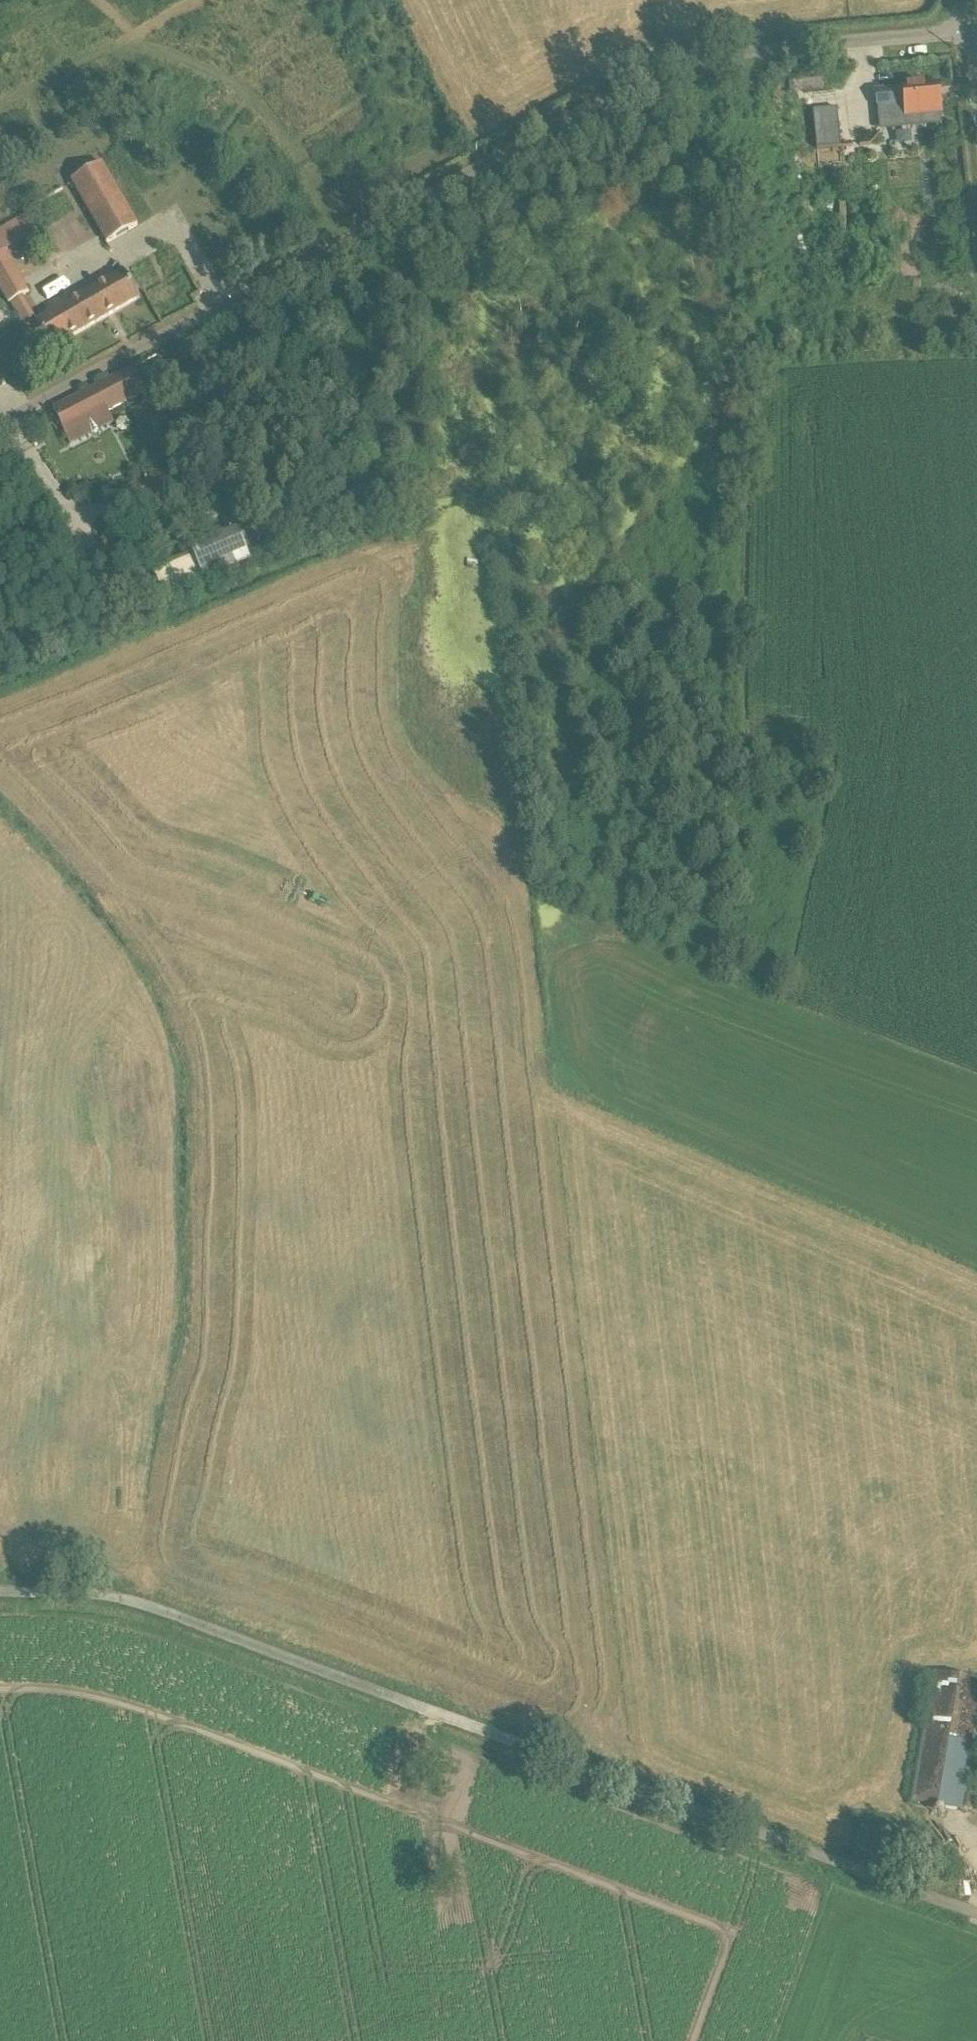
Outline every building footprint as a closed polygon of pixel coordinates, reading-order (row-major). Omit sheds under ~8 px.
[(875,93),(879,132),(941,126),(937,86),(902,89),(902,90),(875,93)] [(819,92),(809,93),(809,103),(799,104),(802,136),(818,134),(819,153),(840,151),(836,100),(820,102),(819,92)] [(106,245),(137,227),(101,166),(100,166),(71,183),(106,245)] [(25,216),(0,230),(0,292),(8,305),(28,294),(4,251),(36,233),(25,216)] [(22,331),(37,357),(49,350),(50,351),(137,300),(138,300),(121,272),(33,323),(34,324),(22,331)] [(144,394),(131,369),(52,409),(70,446),(112,425),(107,414),(144,394)] [(189,550),(203,583),(249,563),(251,567),(274,559),(266,540),(299,527),(291,507),(189,550)] [(191,555),(153,571),(164,599),(203,583),(191,555)] [(976,1746),(976,1678),(928,1670),(907,1802),(976,1814),(976,1795),(970,1794),(976,1746)]
